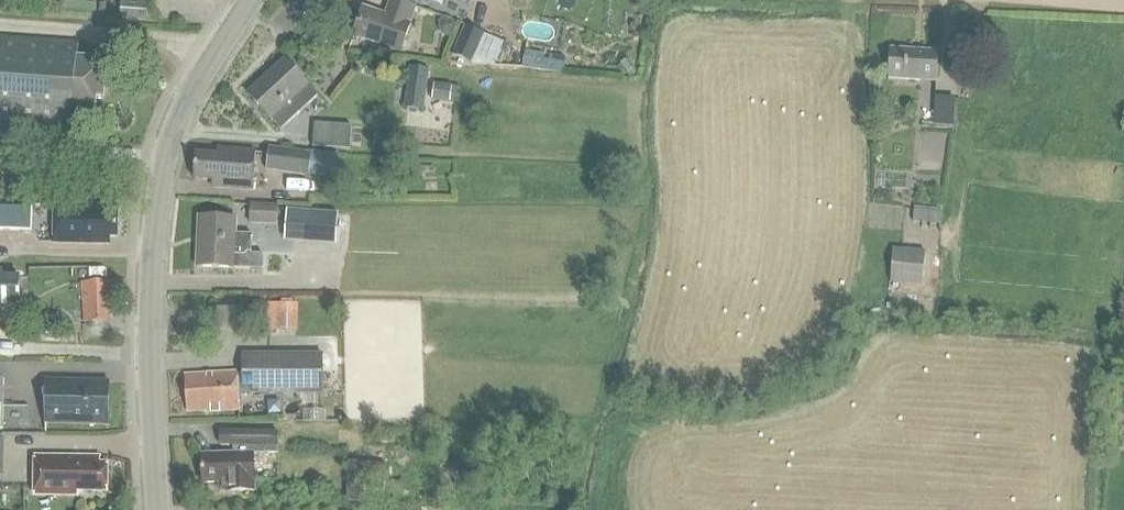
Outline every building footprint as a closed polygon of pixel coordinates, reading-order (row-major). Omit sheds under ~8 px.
[(401,52),(410,25),(409,24),(415,7),(396,0),(391,0),(385,16),(363,8),(354,36),(401,52)] [(120,17),(146,19),(147,3),(121,2),(120,17)] [(484,34),(465,25),(452,54),(471,63),(484,34)] [(504,43),(486,35),(474,62),(492,70),(504,43)] [(0,38),(0,126),(34,128),(33,136),(27,135),(26,150),(38,151),(39,129),(51,129),(50,136),(72,138),(74,117),(95,119),(97,100),(103,100),(105,80),(98,79),(99,60),(78,59),(79,43),(0,38)] [(888,80),(936,83),(938,51),(890,48),(888,80)] [(318,96),(285,60),(248,94),(281,130),(318,96)] [(562,73),(564,63),(544,60),(542,70),(562,73)] [(429,70),(409,67),(404,107),(424,110),(429,70)] [(432,101),(451,103),(453,86),(434,84),(432,101)] [(451,103),(458,104),(460,87),(453,86),(451,103)] [(955,98),(935,97),(933,126),(954,127),(955,98)] [(316,148),(349,150),(351,127),(318,125),(316,148)] [(0,131),(0,155),(25,156),(26,132),(0,131)] [(311,176),(314,152),(269,147),(266,171),(311,176)] [(214,187),(252,190),(253,176),(254,157),(254,152),(211,149),(211,155),(195,154),(194,179),(215,181),(214,187)] [(314,152),(311,176),(336,178),(338,155),(314,152)] [(293,226),(294,210),(294,206),(251,204),(250,223),(293,226)] [(110,238),(117,238),(117,207),(54,205),(54,243),(110,244),(110,238)] [(912,222),(940,225),(942,209),(914,206),(912,222)] [(31,231),(32,209),(0,208),(0,230),(31,231)] [(338,213),(304,211),(302,243),(336,245),(338,213)] [(236,219),(199,217),(197,267),(251,270),(252,235),(235,234),(236,219)] [(890,283),(923,286),(925,251),(893,249),(890,283)] [(82,284),(84,322),(107,320),(107,313),(115,312),(112,282),(82,284)] [(298,332),(298,304),(293,304),(281,304),(277,304),(277,332),(298,332)] [(242,395),(323,395),(323,354),(242,354),(242,395)] [(240,410),(237,372),(185,375),(187,407),(195,406),(196,412),(206,411),(207,413),(240,410)] [(109,382),(46,381),(46,423),(73,423),(73,424),(108,425),(109,382)] [(278,432),(221,432),(221,446),(233,446),(233,454),(201,455),(202,483),(220,483),(220,487),(229,487),(229,492),(254,491),(253,454),(279,454),(278,432)] [(81,492),(107,492),(108,465),(99,465),(99,456),(32,456),(32,495),(81,496),(81,492)] [(346,500),(362,501),(364,463),(348,462),(346,500)] [(389,491),(402,491),(402,482),(389,481),(389,491)]
